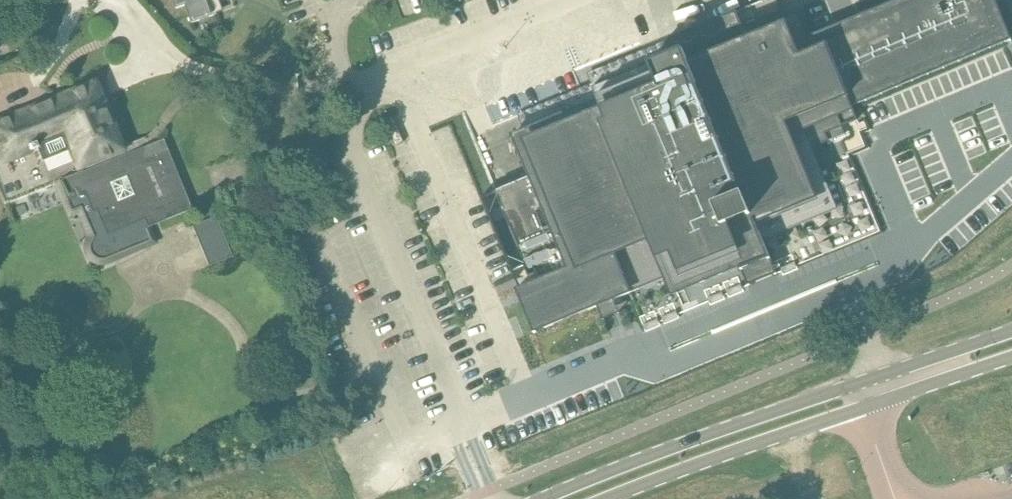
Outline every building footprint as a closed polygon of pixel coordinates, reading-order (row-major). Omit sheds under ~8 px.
[(178,8),(187,5),(193,22),(224,11),(220,0),(175,0),(178,8)] [(496,190),(531,273),(536,271),(539,279),(518,288),(528,312),(535,331),(670,275),(675,286),(738,260),(742,271),(771,259),(762,237),(784,228),(783,226),(821,210),(798,153),(828,140),(825,133),(857,120),(850,103),(987,47),(1005,39),(1004,36),(993,10),(997,8),(998,8),(995,0),(914,0),(910,1),(810,43),(805,30),(797,12),(784,17),(783,18),(785,23),(767,31),(747,39),(736,13),(667,42),(673,55),(652,64),(653,66),(597,89),(601,99),(513,136),(515,139),(522,156),(530,175),(519,180),(517,181),(496,190)] [(6,204),(54,185),(68,219),(78,216),(86,238),(85,242),(84,248),(85,253),(87,258),(90,262),(94,265),(102,266),(107,265),(159,244),(153,226),(194,209),(164,139),(123,156),(91,77),(0,114),(0,190),(6,204)] [(562,111),(574,107),(569,95),(557,100),(562,111)] [(214,216),(190,226),(205,264),(229,254),(214,216)]
